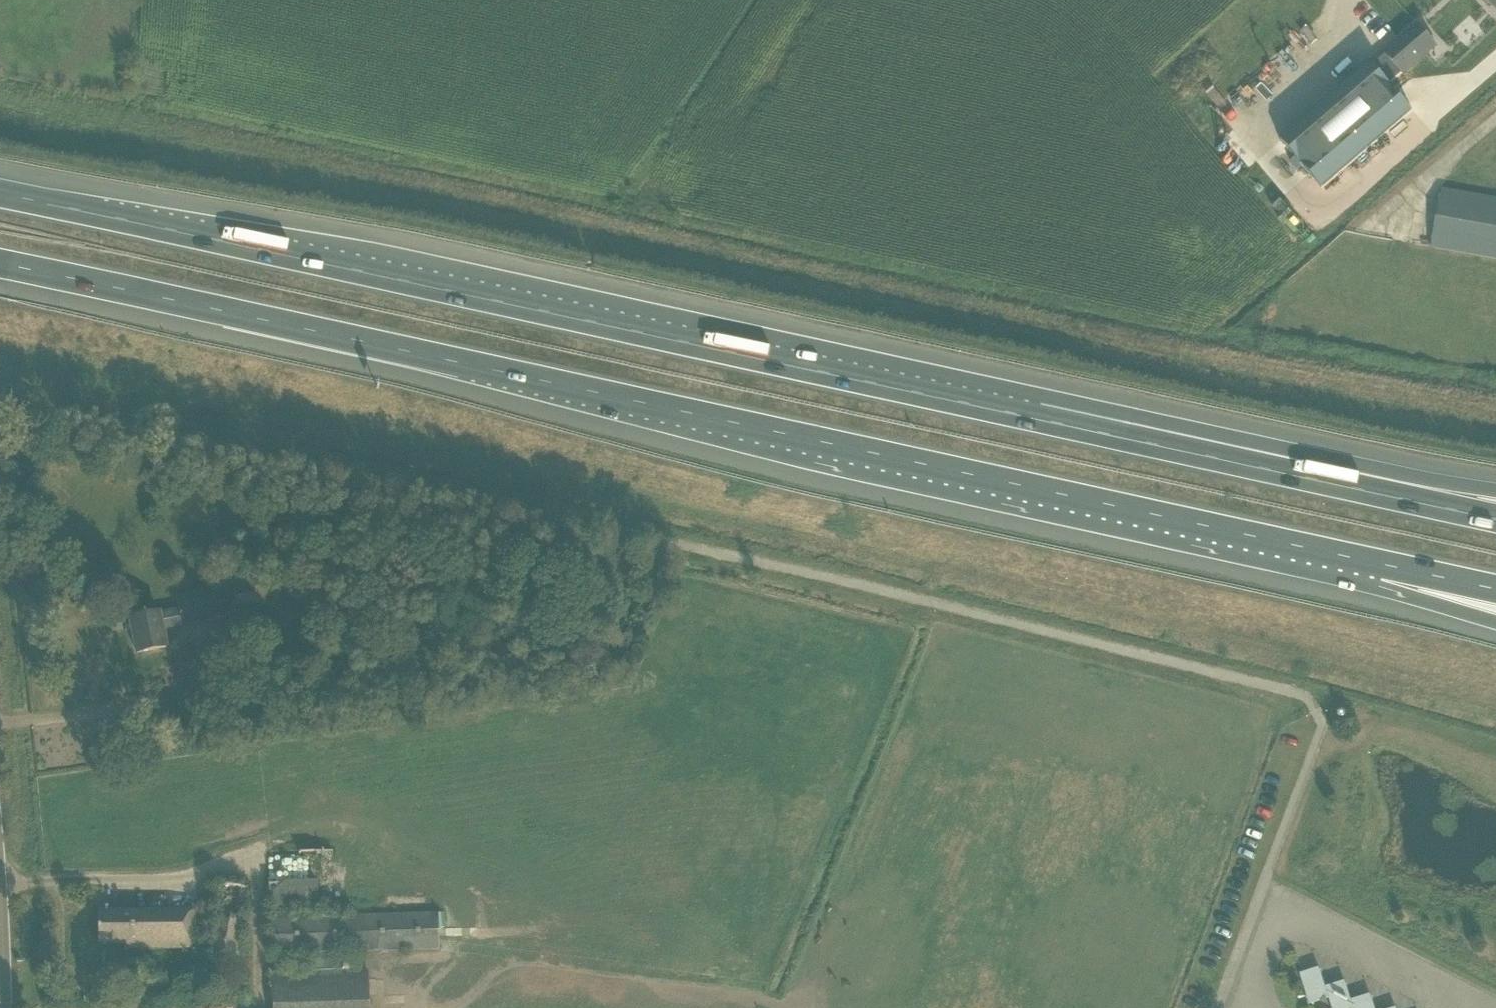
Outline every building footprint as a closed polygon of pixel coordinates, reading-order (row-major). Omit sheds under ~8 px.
[(1418,24),(1384,53),(1385,55),(1402,73),(1402,74),(1436,45),(1418,24)] [(1371,62),(1280,140),(1321,189),(1413,110),(1389,84),(1373,65),(1371,62)] [(1441,189),(1431,246),(1495,258),(1495,199),(1441,189)] [(229,615),(223,586),(175,595),(178,609),(158,613),(129,619),(137,653),(165,647),(162,628),(181,624),(182,625),(229,615)] [(317,882),(268,883),(269,906),(318,905),(317,882)] [(130,949),(199,948),(199,911),(97,911),(98,942),(130,942),(130,949)] [(321,972),(271,974),(272,1007),(368,1007),(367,971),(342,972),(341,952),(439,949),(437,912),(271,920),(271,952),(319,951),(321,972)] [(1306,978),(1315,1007),(1317,1007),(1334,1003),(1336,1007),(1382,1007),(1378,996),(1357,1003),(1351,984),(1331,990),(1326,972),(1306,978)]
